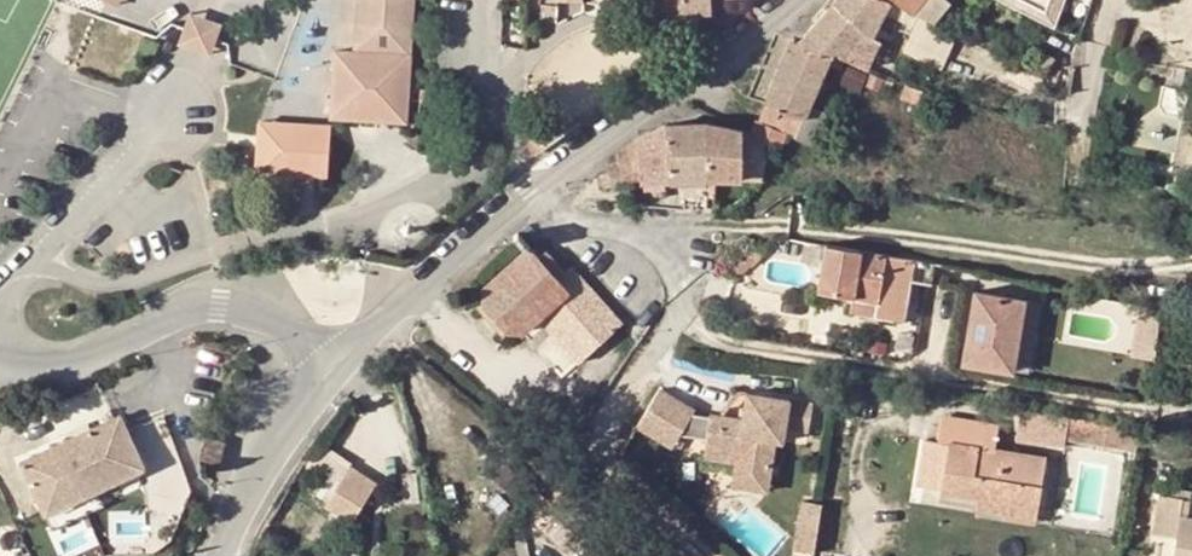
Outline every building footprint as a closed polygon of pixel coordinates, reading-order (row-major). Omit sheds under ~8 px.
[(355,24),(353,53),(406,57),(410,0),(372,0),(371,12),(370,26),(355,24)] [(355,24),(370,26),(371,12),(372,0),(357,0),(355,24)] [(709,0),(663,0),(665,21),(681,20),(688,14),(697,14),(710,13),(709,0)] [(799,41),(814,47),(832,54),(844,59),(868,32),(862,26),(873,0),(835,0),(828,9),(799,41)] [(901,4),(934,21),(949,0),(893,0),(901,4)] [(1059,28),(1069,0),(1003,0),(1059,28)] [(196,49),(210,54),(215,40),(220,24),(191,14),(186,28),(180,44),(196,49)] [(681,20),(665,21),(666,29),(696,28),(697,14),(688,14),(681,20)] [(812,105),(822,79),(829,62),(832,54),(814,47),(799,41),(793,39),(775,84),(760,120),(790,133),(797,137),(818,147),(832,113),(819,108),(812,105)] [(1048,77),(1047,79),(1060,86),(1069,66),(1043,51),(1034,70),(1048,77)] [(353,53),(333,52),(328,121),(400,127),(402,100),(406,57),(353,53)] [(832,54),(829,62),(841,67),(844,59),(832,54)] [(870,74),(867,73),(849,67),(842,85),(863,92),(866,85),(870,74)] [(900,83),(870,74),(866,85),(893,98),(900,83)] [(829,82),(822,79),(812,105),(819,108),(829,82)] [(906,85),(903,99),(918,104),(926,90),(906,85)] [(414,99),(413,113),(433,114),(434,101),(414,99)] [(790,133),(760,120),(757,119),(751,133),(770,142),(783,149),(790,133)] [(669,180),(710,179),(709,122),(668,124),(669,180)] [(751,133),(709,122),(710,179),(714,179),(748,179),(761,182),(763,182),(764,171),(770,142),(751,133)] [(640,180),(669,180),(668,124),(644,130),(634,137),(616,148),(623,163),(612,166),(611,172),(601,174),(607,187),(640,180)] [(325,180),(327,130),(257,127),(254,177),(325,180)] [(748,179),(714,179),(718,210),(730,210),(739,205),(747,199),(755,191),(758,186),(761,182),(748,179)] [(508,332),(521,334),(540,317),(583,279),(574,268),(568,273),(548,252),(541,257),(520,234),(516,238),(526,250),(483,288),(483,304),(508,332)] [(936,263),(812,240),(810,252),(811,252),(817,252),(816,265),(822,266),(818,291),(854,297),(853,310),(904,319),(910,281),(942,286),(946,264),(936,263)] [(742,256),(728,267),(739,279),(752,267),(742,256)] [(722,273),(715,303),(723,305),(730,275),(722,273)] [(623,323),(583,279),(540,317),(554,333),(539,347),(565,375),(623,323)] [(1026,301),(973,292),(961,361),(1014,370),(1026,301)] [(820,404),(757,393),(752,420),(723,415),(716,415),(716,418),(703,417),(704,410),(673,389),(650,424),(682,446),(691,433),(716,436),(716,442),(747,446),(746,459),(744,470),(779,475),(784,440),(791,441),(793,427),(815,431),(820,404)] [(723,411),(723,415),(752,420),(757,393),(748,392),(723,411)] [(16,460),(34,499),(64,485),(68,495),(91,485),(140,461),(117,412),(16,460)] [(980,496),(978,506),(1038,515),(1047,459),(996,449),(1000,426),(943,416),(939,441),(950,442),(942,489),(980,496)] [(205,439),(199,460),(221,466),(227,444),(205,439)] [(950,442),(939,441),(929,497),(978,506),(980,496),(942,489),(950,442)] [(747,446),(716,442),(715,455),(746,459),(747,446)] [(353,465),(328,502),(355,519),(379,483),(353,465)] [(779,475),(744,470),(743,483),(777,488),(779,475)] [(64,485),(34,499),(48,526),(98,503),(91,485),(68,495),(64,485)] [(564,493),(537,522),(561,544),(588,516),(564,493)] [(1152,533),(1177,538),(1175,555),(1191,555),(1191,517),(1182,515),(1184,498),(1159,494),(1152,533)] [(809,509),(827,511),(828,503),(810,501),(809,509)] [(1038,515),(978,506),(977,513),(1036,523),(1038,515)] [(824,532),(827,511),(809,509),(806,530),(824,532)] [(824,532),(806,530),(804,549),(821,551),(824,532)]
